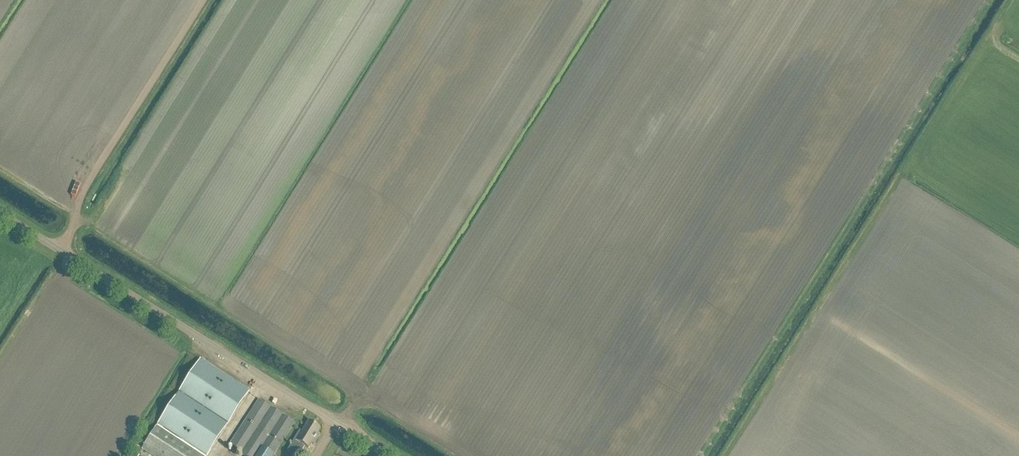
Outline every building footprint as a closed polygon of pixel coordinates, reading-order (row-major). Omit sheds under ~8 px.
[(142,450),(151,455),(208,455),(251,392),(201,359),(142,450)] [(229,446),(243,455),(273,455),(294,424),(259,401),(229,446)] [(320,429),(309,422),(302,432),(300,431),(287,451),(295,455),(299,455),(305,447),(308,449),(311,444),(313,445),(320,435),(318,434),(320,429)]
